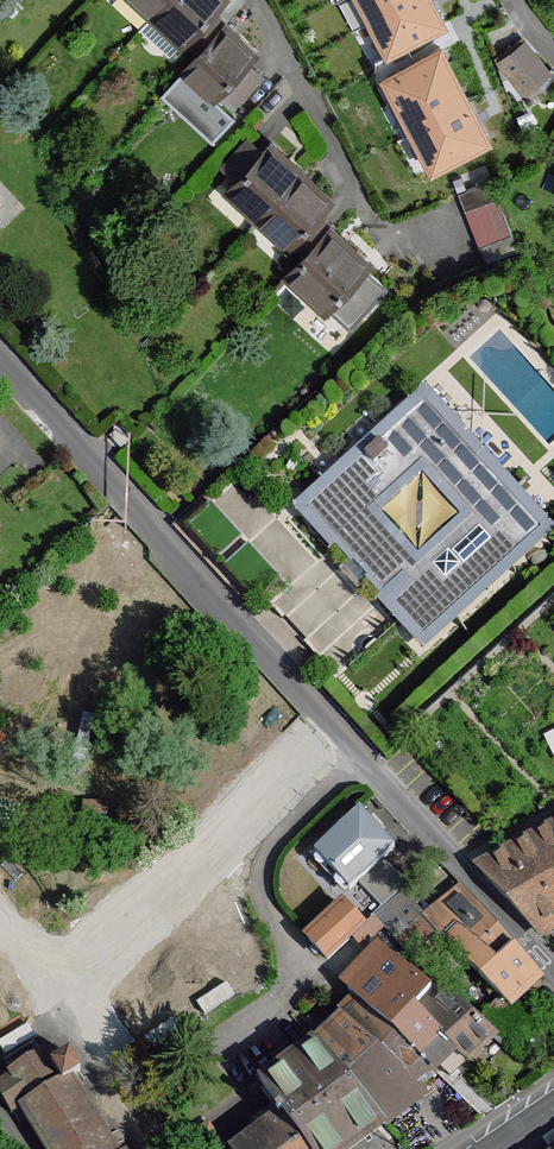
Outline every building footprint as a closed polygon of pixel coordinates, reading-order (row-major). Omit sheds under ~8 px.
[(153,15),(167,0),(137,0),(153,15)] [(213,13),(224,0),(167,0),(153,15),(184,43),(187,40),(213,13)] [(345,26),(390,3),(395,12),(417,0),(331,0),(345,26)] [(200,53),(223,28),(226,25),(213,13),(187,40),(200,53)] [(180,47),(184,43),(153,15),(141,28),(170,55),(178,46),(180,47)] [(223,28),(200,53),(183,71),(213,99),(222,90),(248,62),(253,56),(223,28)] [(511,45),(506,30),(496,32),(501,48),(511,45)] [(525,42),(501,62),(522,90),(549,71),(525,42)] [(415,70),(408,54),(376,71),(383,86),(415,70)] [(262,75),(248,62),(222,90),(237,103),(262,75)] [(423,82),(379,99),(409,175),(490,144),(475,105),(460,68),(423,82)] [(549,71),(522,90),(526,97),(533,97),(553,79),(553,78),(549,71)] [(223,168),(238,180),(263,153),(249,140),(223,168)] [(300,175),(268,147),(263,153),(238,180),(228,190),(259,218),(300,175)] [(329,202),(300,175),(259,218),(289,246),(292,243),(318,215),(329,202)] [(498,198),(491,180),(458,193),(466,211),(498,198)] [(512,234),(498,198),(466,211),(480,247),(512,234)] [(332,228),(318,215),(292,243),(305,255),(329,231),(332,228)] [(367,267),(329,231),(305,255),(288,274),(328,310),(367,267)] [(520,251),(512,234),(480,247),(487,264),(520,251)] [(427,396),(300,509),(424,644),(549,531),(427,396)] [(553,921),(553,827),(479,867),(535,931),(553,921)] [(393,871),(357,831),(333,853),(369,892),(393,871)] [(312,891),(318,898),(323,903),(335,916),(345,906),(364,926),(373,918),(374,916),(372,914),(376,911),(338,868),(312,891)] [(427,920),(424,923),(439,936),(441,939),(456,923),(497,963),(514,946),(464,890),(427,920)] [(376,917),(414,961),(439,936),(424,923),(427,920),(404,893),(376,917)] [(311,915),(323,903),(318,898),(306,910),(311,915)] [(309,940),(335,916),(323,903),(311,915),(298,927),(309,940)] [(335,916),(309,940),(328,959),(350,939),(355,934),(364,926),(345,906),(335,916)] [(355,934),(359,939),(365,944),(382,929),(373,918),(364,926),(355,934)] [(539,973),(514,946),(497,963),(456,923),(441,939),(450,947),(464,960),(506,1003),(539,973)] [(359,939),(355,934),(350,939),(355,944),(359,939)] [(425,971),(450,947),(441,939),(439,936),(414,961),(425,971)] [(438,1064),(455,1049),(414,1012),(431,992),(417,980),(385,951),(349,991),(355,997),(383,1021),(396,1033),(434,1068),(438,1064)] [(496,1036),(425,971),(417,980),(431,992),(414,1012),(455,1049),(469,1061),(496,1036)] [(368,1038),(383,1021),(355,997),(340,1012),(344,1016),(368,1038)] [(494,1005),(482,1018),(499,1033),(509,1043),(527,1022),(514,1009),(507,1017),(494,1005)] [(368,1038),(344,1016),(315,1044),(345,1080),(377,1048),(368,1038)] [(383,1054),(396,1033),(383,1021),(368,1038),(377,1048),(383,1054)] [(434,1068),(396,1033),(383,1054),(416,1085),(434,1068)] [(345,1080),(315,1044),(262,1082),(282,1112),(308,1148),(351,1148),(383,1126),(345,1080)] [(383,1054),(377,1048),(345,1080),(383,1126),(425,1094),(416,1085),(383,1054)] [(73,1077),(65,1082),(54,1064),(45,1049),(8,1073),(10,1075),(0,1082),(0,1094),(12,1114),(21,1108),(46,1148),(118,1148),(73,1077)] [(455,1049),(438,1064),(451,1077),(469,1061),(455,1049)] [(70,1054),(54,1064),(65,1082),(73,1077),(81,1072),(70,1054)] [(282,1112),(235,1148),(308,1148),(282,1112)] [(209,1124),(195,1134),(204,1148),(216,1148),(221,1145),(209,1124)]
